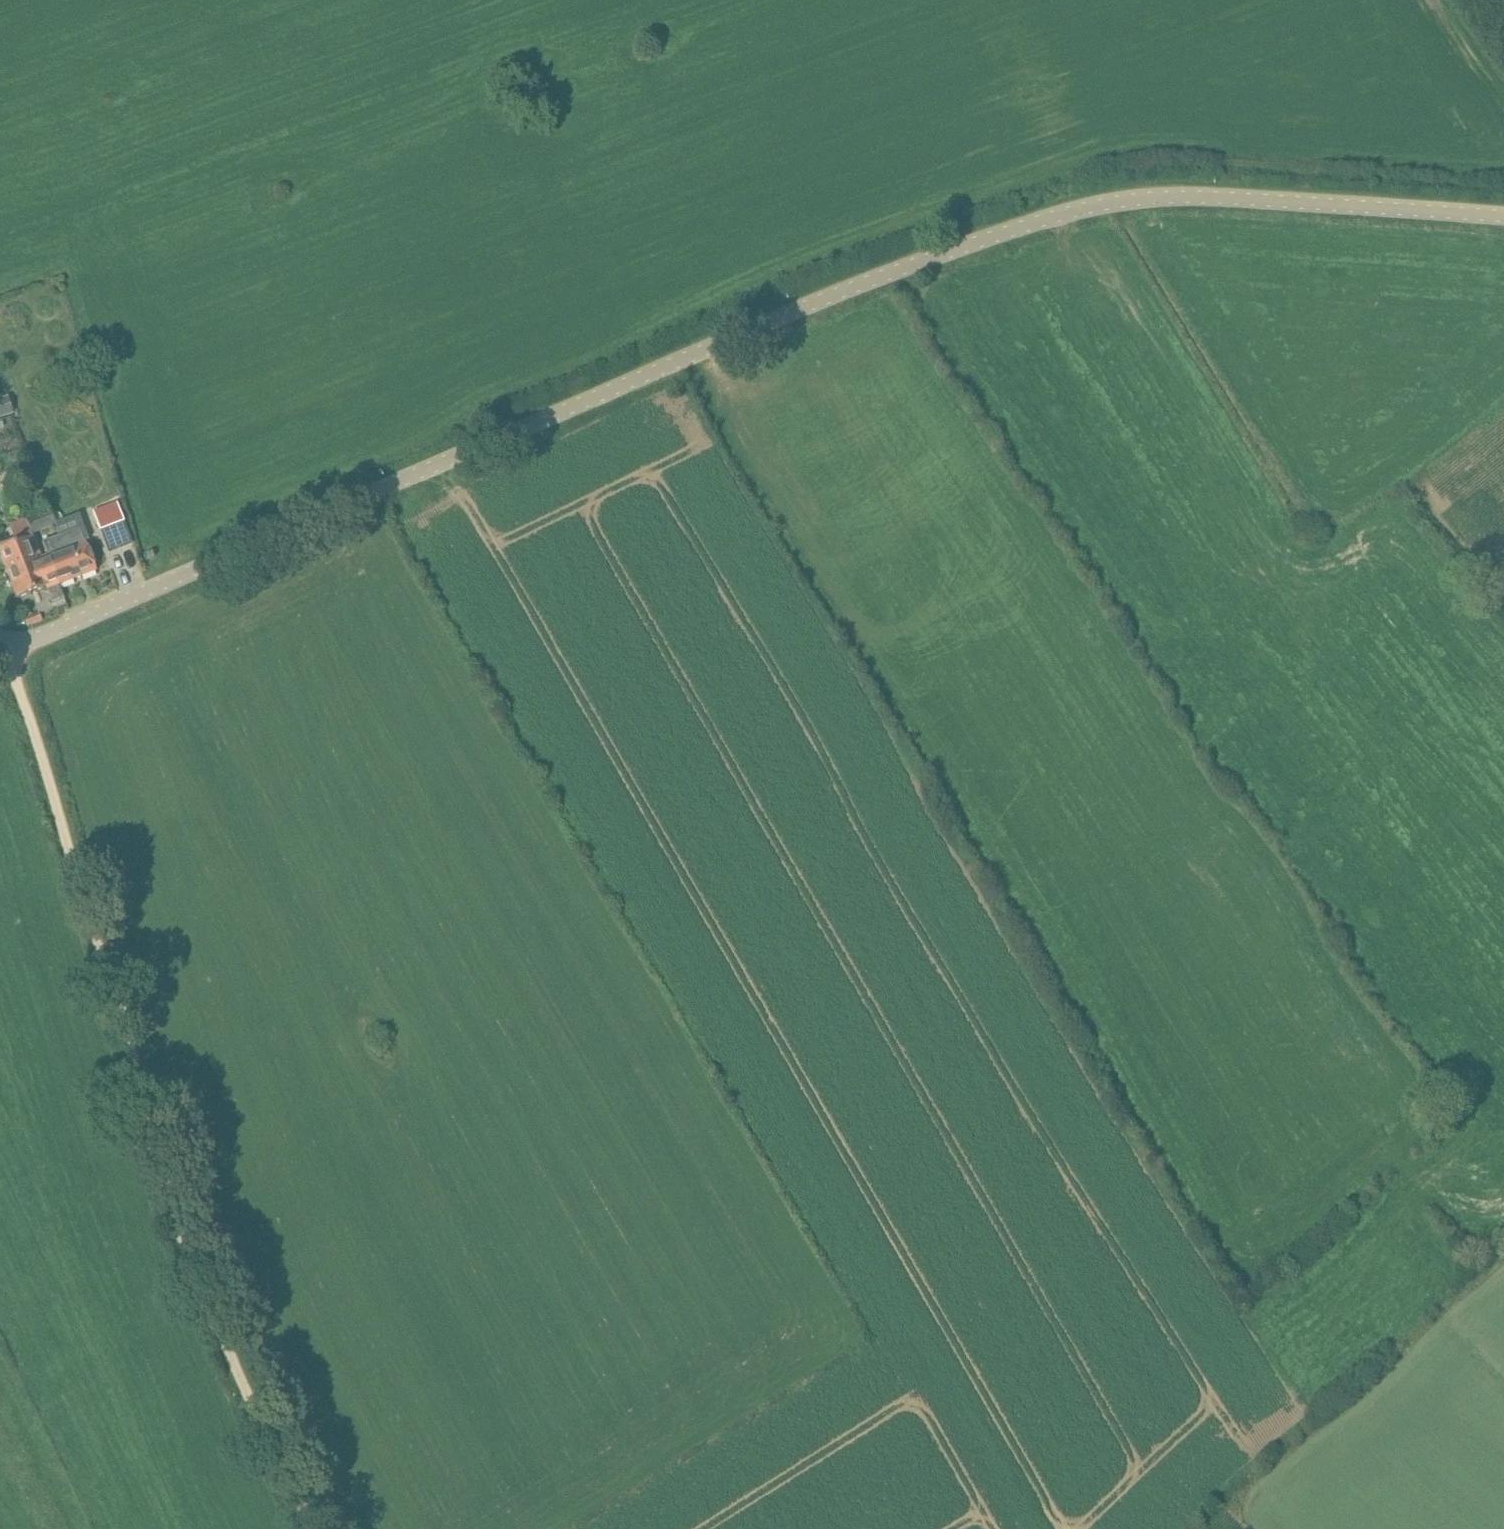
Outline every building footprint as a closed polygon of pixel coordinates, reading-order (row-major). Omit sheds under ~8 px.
[(13,413),(9,397),(0,399),(0,417),(13,413)] [(117,503),(93,512),(100,531),(124,522),(117,503)] [(32,535),(56,526),(51,510),(26,519),(32,535)] [(86,541),(84,542),(78,529),(42,542),(47,555),(48,557),(60,585),(97,571),(86,541)] [(33,537),(15,544),(13,540),(0,545),(0,546),(1,549),(0,550),(0,552),(8,574),(38,562),(48,557),(47,555),(42,557),(37,544),(36,545),(33,537)] [(47,589),(60,585),(48,557),(38,562),(8,574),(17,598),(46,587),(47,589)]
